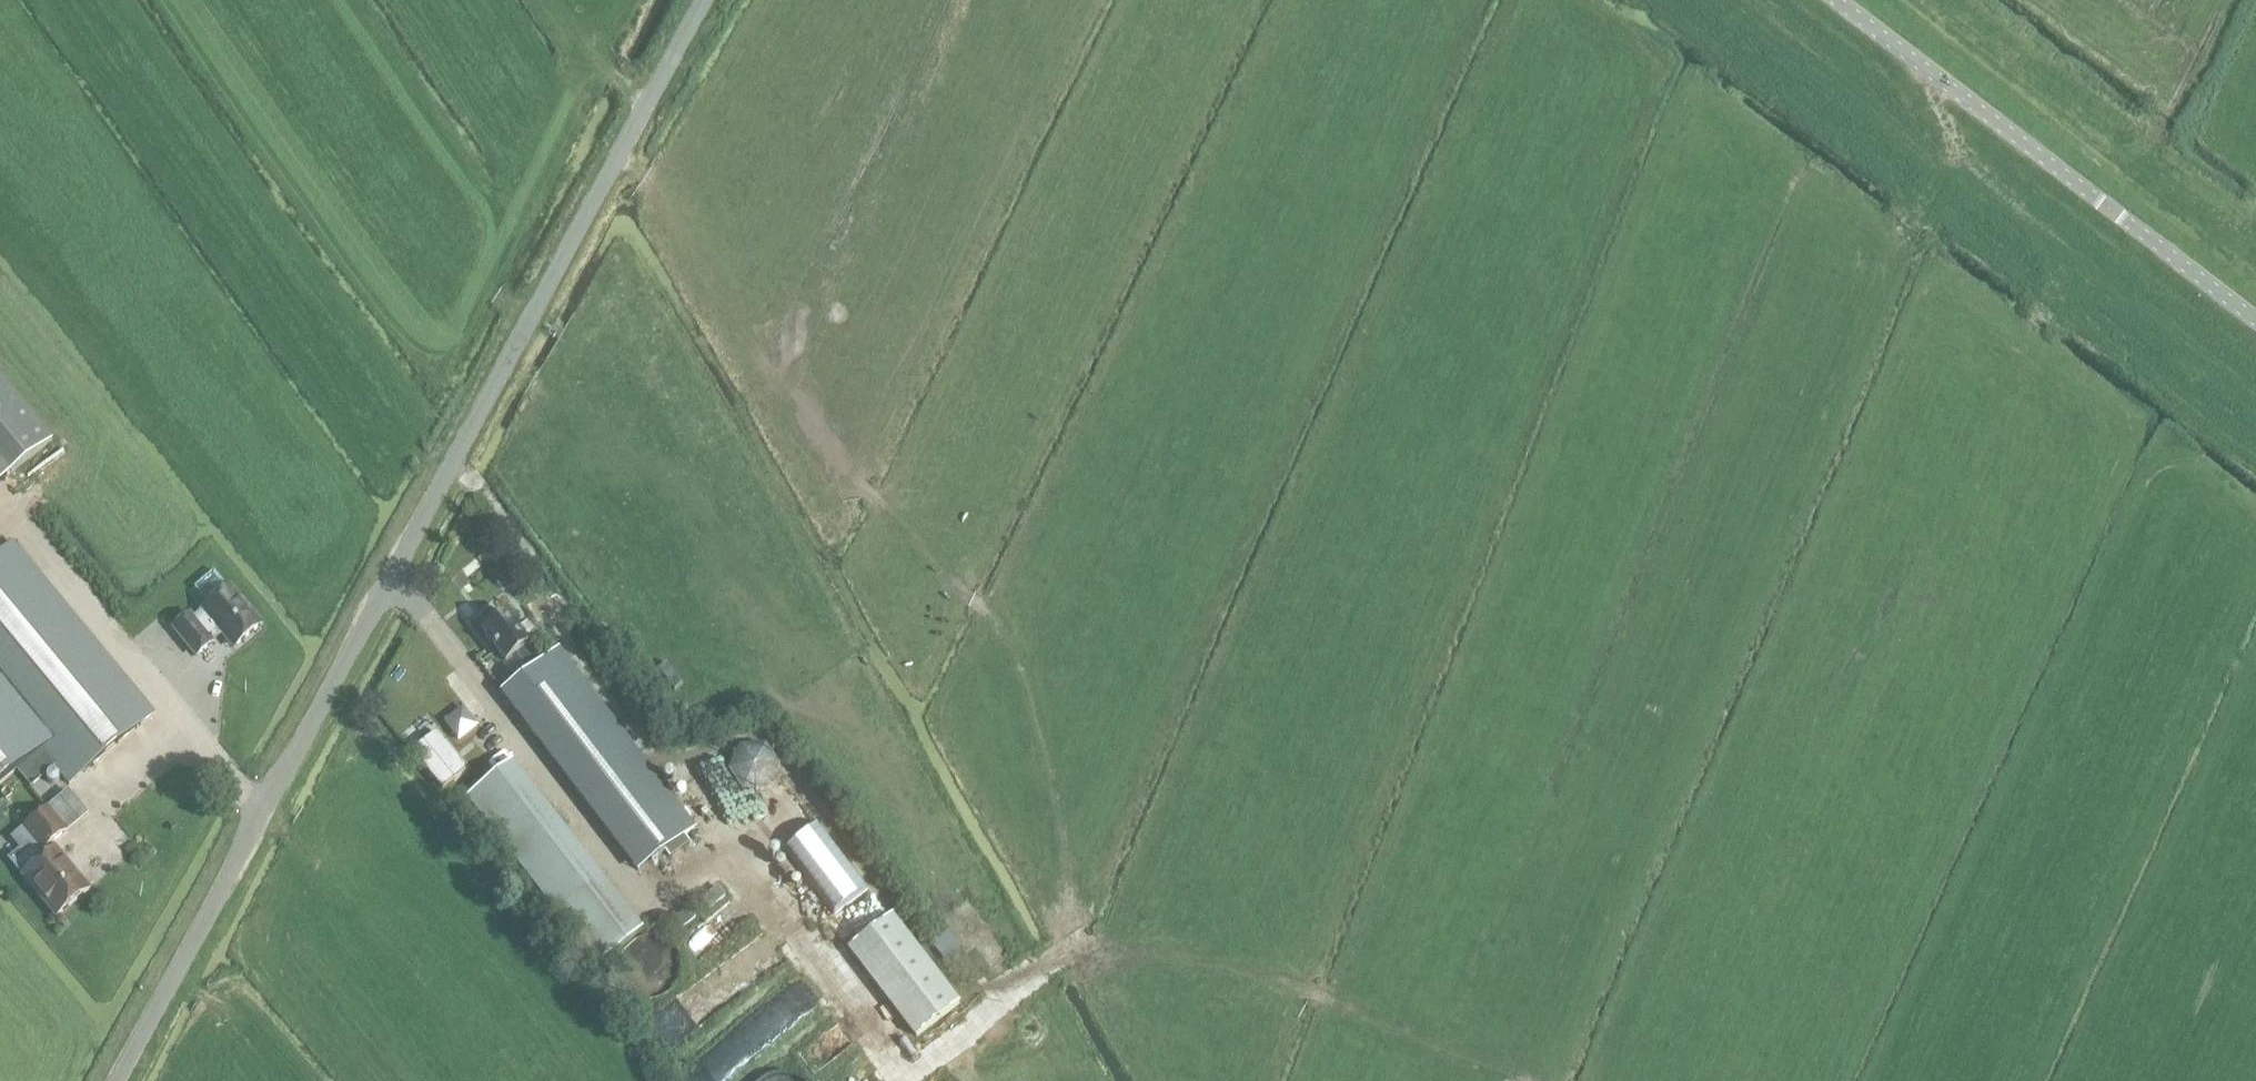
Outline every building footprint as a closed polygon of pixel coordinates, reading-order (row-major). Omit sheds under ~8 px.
[(1,483),(52,442),(0,379),(0,482),(1,483)] [(13,546),(0,557),(0,787),(40,754),(69,788),(154,717),(13,546)] [(230,591),(228,592),(214,575),(194,591),(208,609),(202,614),(204,615),(193,624),(189,619),(173,632),(196,659),(212,646),(211,645),(221,636),(234,652),(261,629),(230,591)] [(526,626),(518,632),(507,617),(483,636),(506,665),(516,657),(530,675),(502,696),(641,874),(697,830),(558,653),(541,666),(527,649),(537,640),(526,626)] [(459,742),(476,729),(462,711),(445,725),(459,742)] [(437,734),(414,752),(443,788),(466,769),(437,734)] [(600,968),(646,932),(514,764),(468,799),(600,968)] [(46,860),(22,879),(56,920),(89,894),(51,847),(66,835),(48,812),(24,832),(46,860)] [(703,901),(710,911),(726,899),(719,890),(703,901)] [(673,921),(680,930),(696,919),(689,909),(673,921)] [(866,971),(909,938),(893,917),(849,949),(866,971)]
